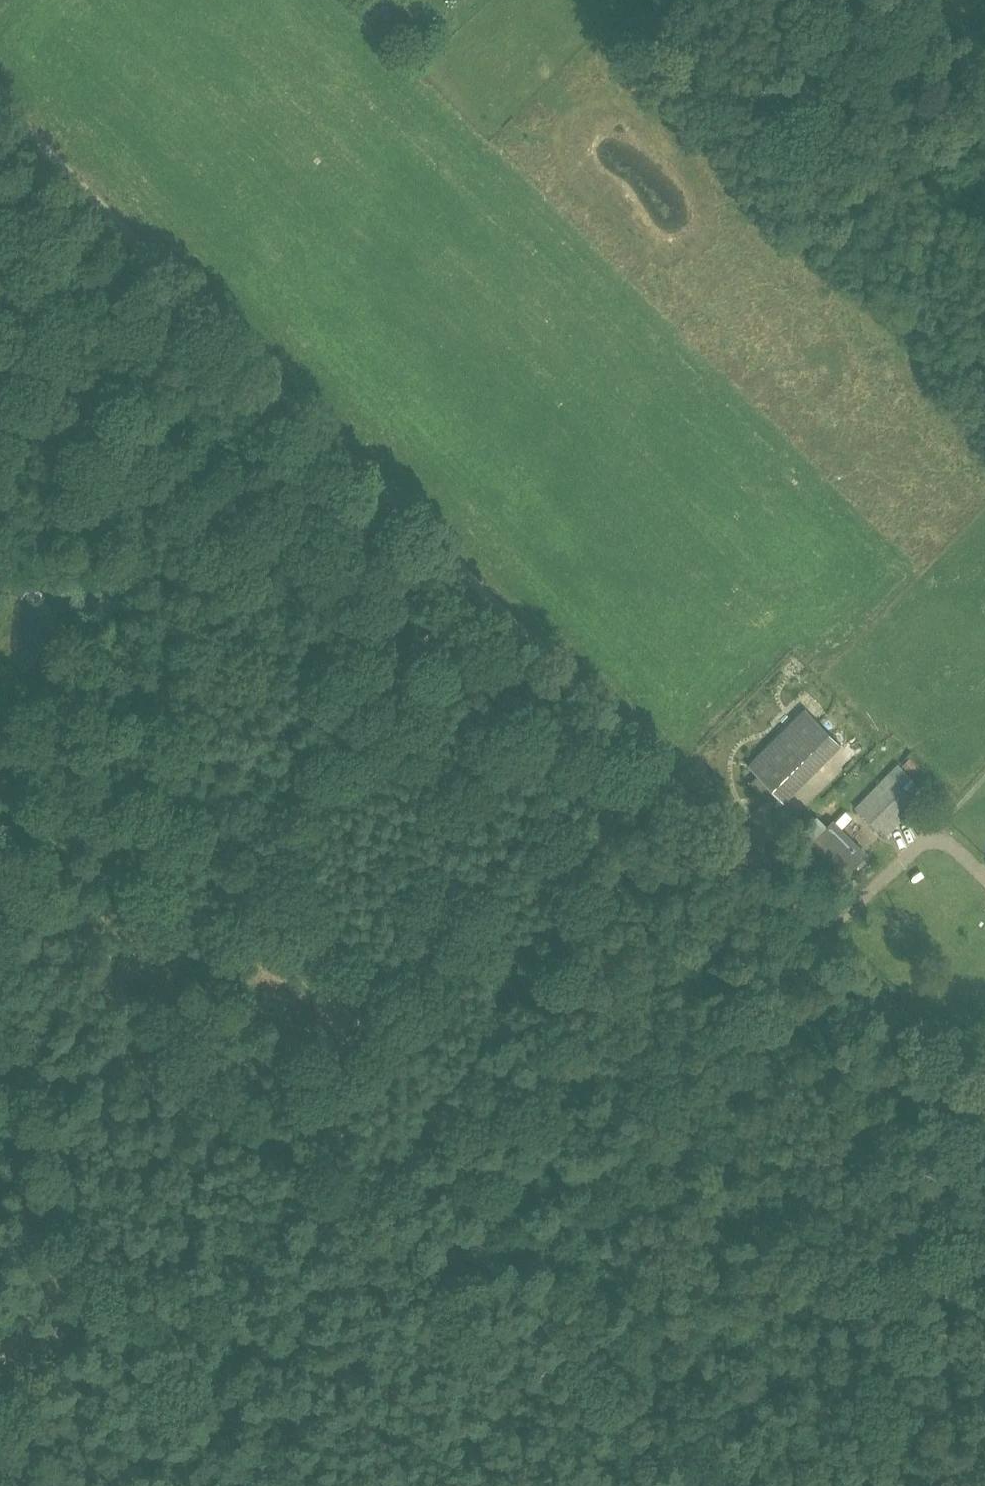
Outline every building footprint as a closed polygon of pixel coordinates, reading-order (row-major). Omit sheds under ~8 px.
[(748,765),(784,802),(843,744),(806,707),(748,765)] [(910,755),(904,762),(915,772),(921,765),(910,755)] [(855,808),(886,838),(920,801),(905,786),(913,778),(897,763),(855,808)] [(814,839),(827,825),(817,815),(804,829),(814,839)] [(867,853),(859,844),(835,868),(844,876),(867,853)]
